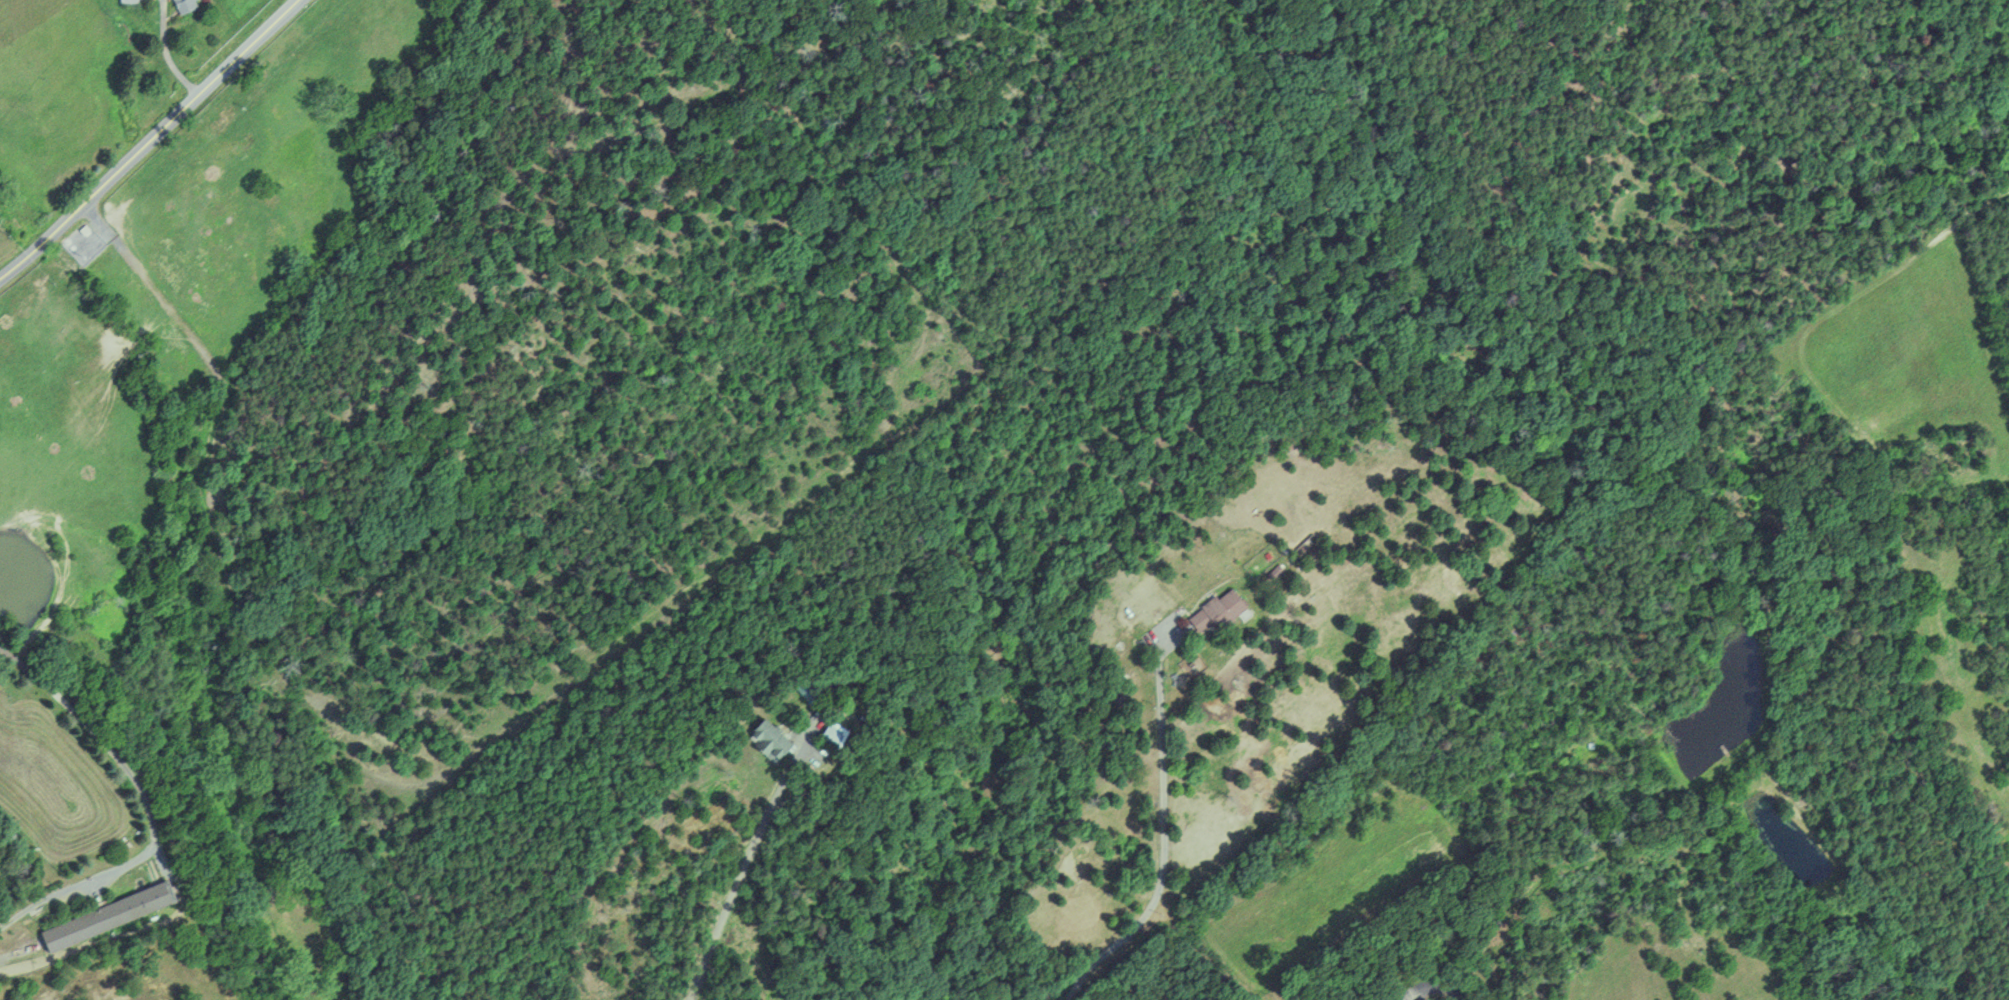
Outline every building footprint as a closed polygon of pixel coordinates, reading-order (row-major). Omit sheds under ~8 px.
[(182,14),(200,7),(197,0),(176,0),(182,14)] [(1189,617),(1200,632),(1220,617),(1226,625),(1250,608),(1234,585),(1189,617)] [(777,762),(797,745),(771,716),(752,733),(777,762)] [(840,749),(850,733),(832,722),(822,738),(840,749)] [(42,927),(49,949),(183,905),(175,883),(42,927)]
